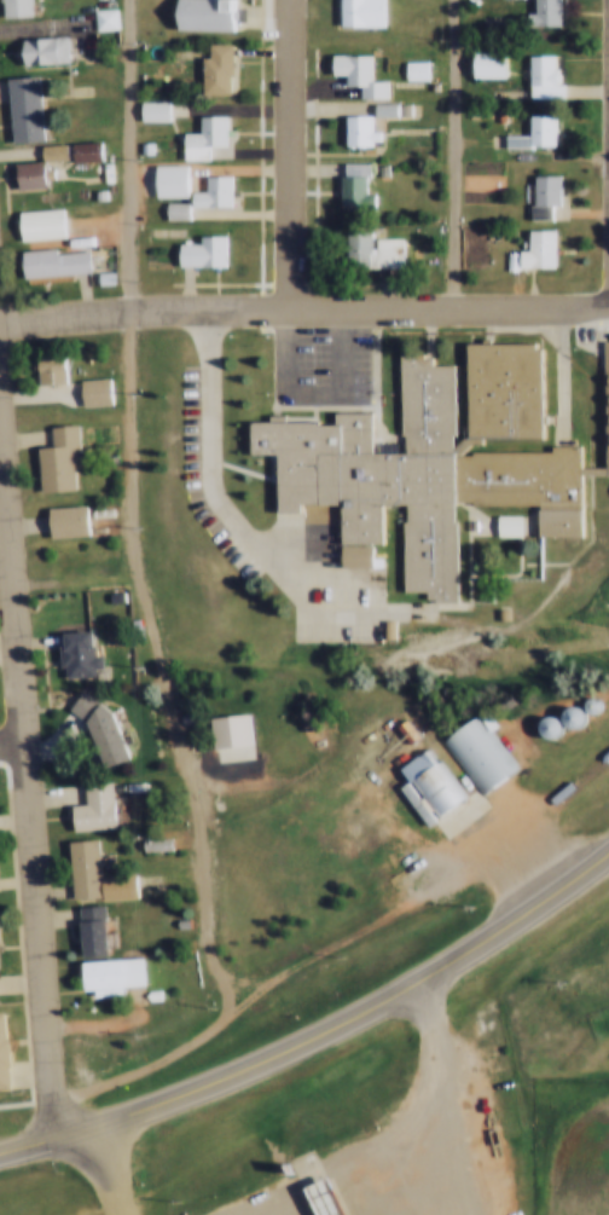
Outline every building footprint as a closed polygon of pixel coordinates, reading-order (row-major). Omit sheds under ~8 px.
[(34,16),(0,18),(0,0),(33,0),(34,16)] [(172,33),(172,0),(228,0),(228,33),(172,33)] [(335,27),(335,0),(377,0),(377,27),(335,27)] [(527,13),(527,0),(553,0),(553,27),(518,27),(518,13),(527,13)] [(87,10),(109,8),(110,29),(88,30),(87,10)] [(16,39),(60,36),(62,64),(18,66),(16,39)] [(237,43),(212,43),(212,56),(204,56),(204,94),(237,94),(237,43)] [(500,52),(500,79),(468,79),(468,52),(500,52)] [(353,87),(340,87),(340,76),(326,76),(326,56),(364,56),(365,82),(379,82),(379,100),(392,100),(392,115),(367,115),(367,100),(353,100),(353,87)] [(547,69),(550,69),(550,85),(547,85),(547,98),(522,98),(522,56),(547,56),(547,69)] [(398,60),(419,60),(419,79),(398,79),(398,60)] [(33,75),(37,141),(6,144),(1,77),(33,75)] [(162,103),(162,121),(134,122),(134,103),(162,103)] [(364,131),(372,131),(372,140),(364,140),(364,146),(338,147),(338,116),(364,115),(364,131)] [(523,145),(523,149),(497,149),(497,134),(522,133),(522,115),(546,115),(546,145),(523,145)] [(193,133),(192,116),(219,116),(219,147),(202,147),(202,161),(176,161),(176,134),(193,133)] [(66,158),(65,143),(92,141),(93,157),(66,158)] [(34,145),(59,143),(60,160),(35,161),(34,145)] [(145,143),(145,155),(133,155),(133,143),(145,143)] [(334,162),(359,162),(360,207),(334,207),(334,162)] [(366,173),(366,162),(375,162),(375,173),(366,173)] [(39,163),(41,187),(10,190),(7,166),(39,163)] [(149,166),(181,166),(181,197),(149,197),(149,166)] [(521,203),(526,203),(526,174),(551,174),(551,203),(540,203),(540,219),(521,219),(521,203)] [(553,217),(553,207),(562,207),(562,174),(535,174),(535,217),(553,217)] [(185,191),(198,191),(198,175),(222,175),(222,207),(185,207),(185,191)] [(88,190),(98,190),(98,199),(88,201),(88,190)] [(158,202),(180,202),(180,218),(158,218),(158,202)] [(54,209),(57,239),(47,239),(48,254),(83,251),(86,273),(17,278),(14,251),(23,250),(23,242),(14,242),(12,212),(54,209)] [(520,228),(546,228),(546,266),(511,266),(511,248),(520,248),(520,228)] [(395,236),(395,266),(338,266),(338,231),(362,231),(362,247),(367,247),(367,237),(395,236)] [(173,244),(193,244),(193,236),(218,236),(218,266),(173,266),(173,244)] [(507,249),(507,267),(497,268),(497,249),(507,249)] [(91,272),(106,271),(106,284),(92,285),(91,272)] [(593,336),(608,337),(608,470),(564,469),(563,527),(520,526),(520,498),(458,497),(458,492),(439,492),(439,517),(441,517),(440,585),(387,584),(388,516),(390,516),(390,491),(367,491),(366,538),(355,538),(354,560),(325,560),(326,501),(286,499),(286,507),(265,507),(266,452),(240,451),(240,418),(256,418),(257,412),(273,413),(273,418),(304,420),(304,422),(320,422),(321,409),(359,410),(359,451),(365,451),(365,440),(384,440),(383,451),(392,451),(392,430),(389,430),(390,353),(443,353),(442,432),(440,432),(440,452),(454,452),(457,341),(534,342),(532,440),(564,441),(564,459),(591,459),(593,336)] [(30,357),(57,354),(58,382),(31,384),(30,357)] [(71,378),(100,377),(102,401),(74,403),(71,378)] [(44,446),(41,424),(69,422),(71,446),(63,447),(66,485),(33,487),(29,446),(44,446)] [(37,504),(76,501),(79,531),(40,534),(37,504)] [(481,509),(505,509),(504,530),(480,528),(481,509)] [(99,589),(112,588),(112,597),(99,597),(99,589)] [(83,641),(88,640),(91,670),(52,672),(51,643),(56,642),(54,630),(82,627),(83,641)] [(76,718),(56,701),(71,683),(99,707),(115,754),(91,762),(76,718)] [(127,759),(104,689),(79,697),(102,767),(127,759)] [(581,710),(585,708),(588,706),(590,701),(588,698),(586,694),(581,693),(578,694),(574,698),(573,701),(574,705),(578,708),(581,710)] [(563,719),(575,726),(584,710),(572,703),(563,719)] [(563,727),(569,725),(574,721),(575,714),(574,710),(569,705),(564,704),(558,705),(553,708),(552,714),(553,721),(557,724),(563,727)] [(199,714),(238,711),(239,740),(201,742),(199,714)] [(430,736),(463,713),(501,768),(469,791),(430,736)] [(540,736),(546,735),(550,731),(552,725),(551,719),(546,714),(540,713),(535,714),(530,719),(529,724),(530,730),(534,735),(540,736)] [(484,792),(516,770),(497,742),(487,748),(493,758),(471,773),(484,792)] [(418,745),(452,793),(425,812),(401,777),(417,766),(406,752),(418,745)] [(74,777),(102,776),(105,823),(64,826),(62,802),(75,800),(74,777)] [(132,829),(161,827),(162,841),(133,844),(132,829)] [(57,837),(87,834),(91,870),(122,868),(124,893),(92,896),(92,892),(62,893),(57,837)] [(66,901),(93,898),(97,951),(70,953),(66,901)] [(107,905),(82,906),(83,956),(108,955),(107,905)] [(108,955),(108,954),(130,951),(133,978),(111,979),(111,989),(75,991),(72,959),(108,955)] [(7,1011),(0,1012),(0,1090),(12,1089),(7,1011)] [(318,1174),(337,1214),(307,1214),(294,1185),(318,1174)]
